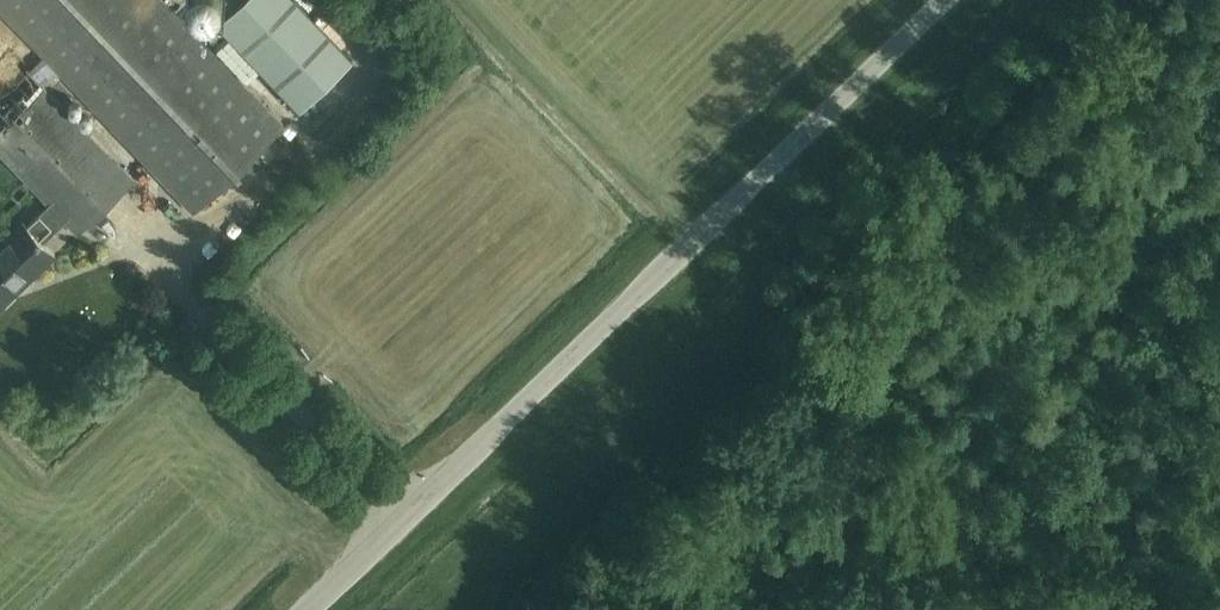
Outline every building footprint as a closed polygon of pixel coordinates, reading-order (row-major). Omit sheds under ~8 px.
[(49,204),(66,221),(77,233),(133,179),(44,86),(59,71),(193,211),(283,125),(164,0),(0,0),(0,9),(44,56),(29,70),(0,40),(0,152),(49,204)] [(300,108),(353,59),(296,0),(241,0),(218,22),(300,108)] [(0,242),(0,300),(3,303),(55,254),(43,242),(66,221),(49,204),(27,225),(23,221),(0,242)]
